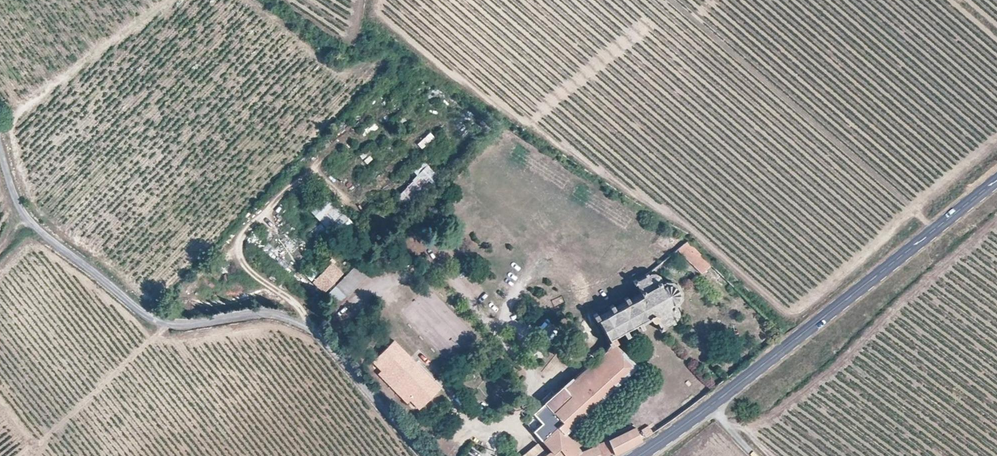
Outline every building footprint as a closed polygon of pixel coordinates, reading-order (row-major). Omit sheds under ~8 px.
[(375,125),(362,131),(364,136),(377,130),(375,125)] [(430,134),(417,145),(422,150),(435,139),(430,134)] [(438,180),(428,169),(396,199),(407,210),(438,180)] [(346,218),(325,197),(310,211),(330,233),(346,218)] [(710,264),(686,241),(676,249),(701,274),(710,264)] [(269,243),(262,249),(284,272),(290,266),(269,243)] [(323,293),(343,273),(331,262),(312,282),(323,293)] [(306,276),(311,281),(318,274),(314,269),(306,276)] [(727,281),(715,269),(710,274),(716,279),(714,281),(721,288),(727,281)] [(588,443),(577,447),(560,429),(564,426),(632,362),(611,340),(613,339),(610,334),(620,329),(622,333),(625,331),(623,327),(634,321),(637,325),(640,323),(638,319),(646,314),(648,317),(650,318),(652,317),(655,323),(654,324),(656,327),(659,325),(658,324),(668,319),(669,320),(671,319),(670,317),(672,315),(674,313),(674,310),(674,307),(672,305),(678,297),(679,288),(674,280),(666,275),(657,276),(655,274),(653,272),(650,271),(647,271),(645,272),(644,270),(642,272),(642,273),(634,278),(633,276),(630,278),(631,281),(633,281),(638,291),(626,298),(624,294),(621,295),(623,299),(611,305),(609,302),(606,304),(608,307),(596,314),(594,310),(590,312),(592,316),(593,316),(605,338),(604,339),(606,343),(603,347),(569,376),(542,400),(540,398),(537,401),(539,403),(530,411),(539,421),(530,429),(549,451),(545,454),(534,441),(516,455),(597,455),(592,442),(588,443)] [(440,390),(393,342),(372,362),(381,372),(384,370),(410,396),(407,399),(409,401),(418,411),(440,390)] [(543,368),(556,377),(570,358),(557,348),(543,368)] [(410,396),(384,370),(381,372),(378,375),(406,404),(409,401),(407,399),(410,396)] [(475,376),(470,371),(466,375),(471,379),(475,376)] [(616,430),(630,424),(629,420),(615,427),(616,430)] [(610,451),(637,436),(631,424),(630,424),(616,430),(604,437),(610,451)] [(643,434),(650,429),(647,425),(640,429),(643,434)] [(588,443),(586,428),(578,431),(564,426),(560,429),(577,447),(588,443)] [(604,437),(592,442),(597,455),(601,455),(610,451),(604,437)]
